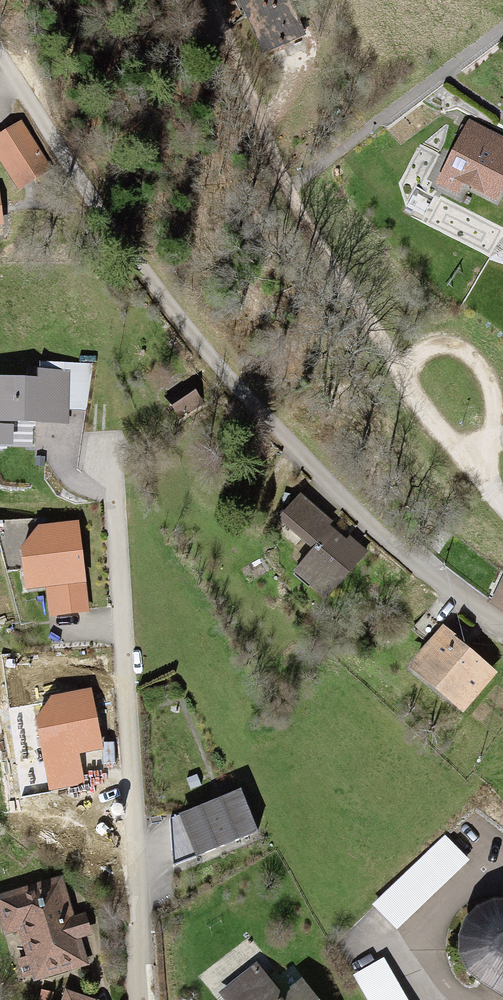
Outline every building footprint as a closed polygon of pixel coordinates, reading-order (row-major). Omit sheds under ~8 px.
[(285,0),(237,0),(260,52),(300,35),(285,0)] [(502,192),(502,145),(457,122),(432,172),(496,205),(502,192)] [(21,123),(0,136),(0,157),(18,185),(48,166),(21,123)] [(0,373),(0,420),(57,419),(56,372),(0,373)] [(168,399),(180,417),(202,403),(190,384),(168,399)] [(297,569),(326,593),(363,550),(301,497),(284,517),(317,545),(297,569)] [(58,609),(94,606),(86,524),(11,531),(16,585),(56,582),(58,609)] [(491,604),(502,609),(502,575),(491,604)] [(495,674),(441,630),(409,668),(463,713),(495,674)] [(109,768),(100,691),(36,698),(46,776),(109,768)] [(230,788),(165,815),(183,856),(247,828),(230,788)] [(0,897),(0,917),(25,985),(94,960),(63,874),(0,897)] [(491,897),(481,900),(465,909),(452,927),(451,939),(458,961),(476,974),(502,991),(502,898),(491,897)] [(216,994),(221,999),(314,999),(298,979),(276,996),(251,966),(216,994)]
